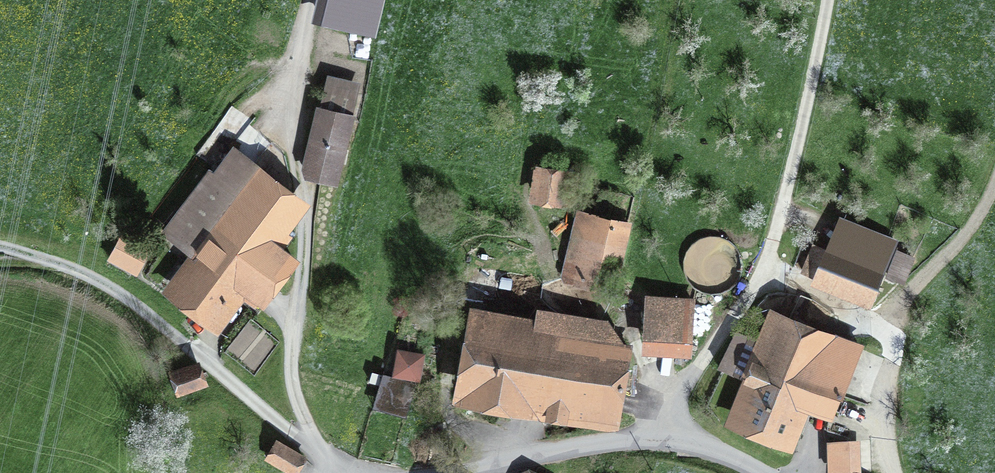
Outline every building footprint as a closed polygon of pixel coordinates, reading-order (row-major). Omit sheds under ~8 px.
[(386,0),(320,0),(315,23),(378,37),(386,0)] [(357,93),(325,85),(304,174),(335,182),(357,93)] [(293,200),(233,154),(216,176),(212,172),(167,231),(193,250),(178,270),(189,278),(178,293),(212,318),(237,285),(247,293),(244,297),(256,306),(293,259),(270,241),(294,209),(293,200)] [(572,206),(577,178),(542,172),(537,200),(572,206)] [(612,288),(626,227),(593,220),(588,244),(573,240),(564,276),(612,288)] [(814,246),(803,272),(868,301),(880,273),(814,246)] [(902,282),(912,259),(898,253),(888,277),(902,282)] [(647,298),(645,338),(690,341),(693,301),(647,298)] [(630,349),(624,348),(609,325),(561,316),(555,347),(532,343),(534,332),(480,322),(468,391),(618,418),(630,349)] [(863,389),(847,382),(857,357),(845,353),(850,341),(841,338),(840,341),(782,318),(740,420),(784,437),(800,400),(829,412),(827,430),(844,436),(863,389)] [(414,346),(386,340),(380,367),(408,373),(414,346)] [(740,377),(751,348),(740,344),(728,372),(740,377)] [(174,375),(180,391),(200,384),(194,368),(174,375)] [(387,375),(381,408),(406,412),(412,380),(387,375)] [(830,472),(871,472),(870,441),(829,442),(830,472)] [(278,442),(268,459),(292,472),(294,472),(303,457),(278,442)]
